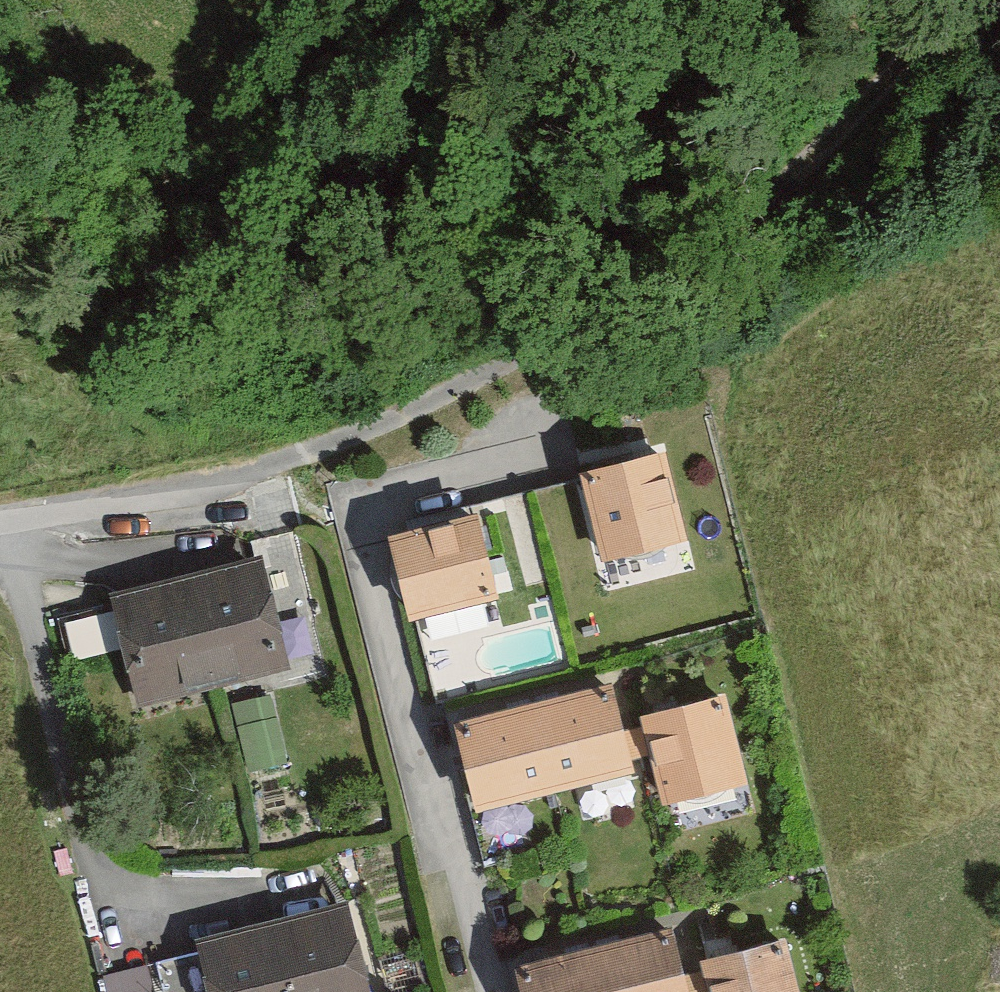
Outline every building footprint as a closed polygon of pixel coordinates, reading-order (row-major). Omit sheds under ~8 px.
[(660,452),(586,471),(608,556),(682,537),(660,452)] [(477,522),(391,543),(409,613),(495,592),(477,522)] [(117,596),(140,695),(285,662),(262,563),(117,596)] [(608,691),(459,727),(477,803),(626,767),(608,691)] [(236,707),(252,768),(284,760),(269,699),(236,707)] [(722,700),(647,717),(666,801),(741,784),(722,700)] [(212,991),(365,991),(343,909),(200,945),(212,991)] [(518,971),(523,991),(681,991),(667,935),(518,971)] [(706,962),(713,991),(792,991),(781,945),(706,962)]
